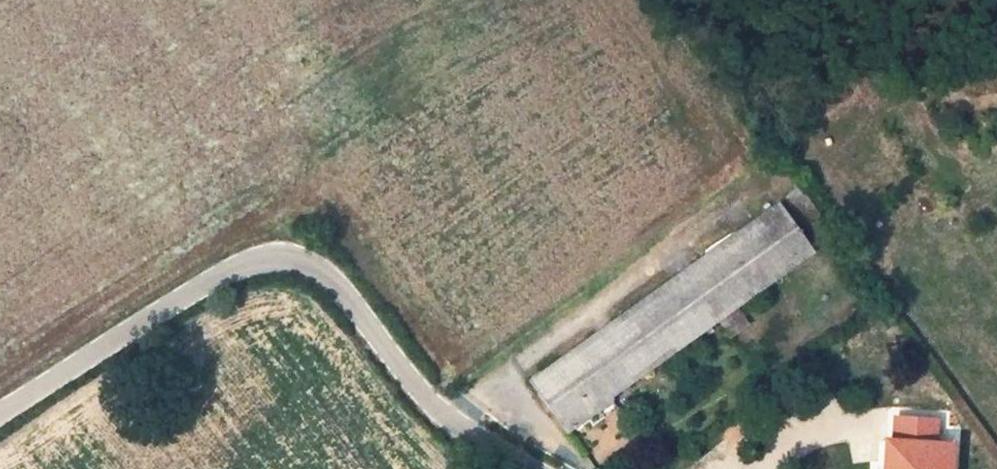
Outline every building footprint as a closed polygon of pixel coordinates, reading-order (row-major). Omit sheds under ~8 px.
[(774,203),(534,383),(573,432),(600,412),(610,423),(631,406),(621,395),(812,251),(774,203)] [(886,444),(885,468),(947,468),(948,447),(886,444)]
